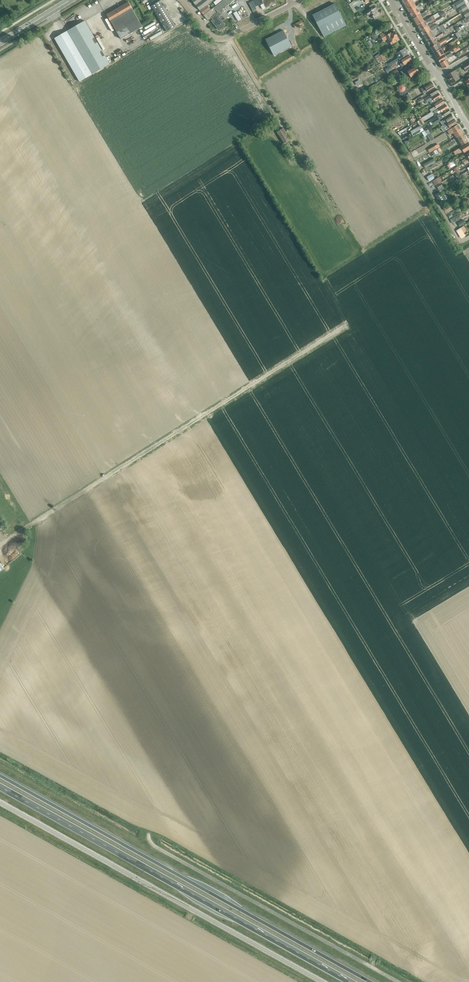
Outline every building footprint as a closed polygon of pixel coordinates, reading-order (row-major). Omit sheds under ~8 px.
[(195,5),(199,10),(207,5),(213,0),(201,0),(195,5)] [(211,9),(203,15),(207,20),(211,17),(213,20),(214,19),(216,21),(213,23),(219,30),(225,25),(218,16),(221,14),(219,12),(234,0),(223,0),(214,8),(213,7),(211,9)] [(260,5),(263,10),(266,8),(277,2),(275,0),(264,0),(262,1),(263,3),(260,5)] [(404,3),(408,11),(416,6),(413,1),(414,0),(409,0),(404,3)] [(463,0),(460,0),(454,4),(455,4),(453,5),(455,9),(465,3),(463,0)] [(160,1),(151,6),(166,32),(175,27),(160,1)] [(112,22),(133,10),(129,2),(107,15),(111,22),(112,22)] [(374,19),(383,14),(380,9),(379,10),(378,8),(377,9),(375,6),(373,3),(369,6),(370,9),(365,12),(366,15),(370,12),(374,19)] [(324,37),(346,25),(335,4),(312,15),(324,37)] [(468,8),(465,4),(460,7),(460,8),(458,10),(460,13),(462,11),(462,12),(468,8)] [(207,5),(199,10),(203,15),(211,9),(207,5)] [(416,6),(408,11),(413,19),(421,14),(418,10),(421,9),(420,7),(418,5),(416,6)] [(133,10),(112,22),(121,39),(142,27),(133,10)] [(421,14),(413,19),(417,25),(424,21),(422,18),(427,15),(425,11),(421,14)] [(426,19),(424,21),(417,25),(420,31),(428,26),(426,23),(432,19),(431,17),(426,19)] [(85,21),(68,31),(93,74),(110,64),(85,21)] [(428,26),(420,31),(423,36),(439,26),(437,24),(429,29),(428,26)] [(439,26),(423,36),(427,41),(434,37),(436,36),(437,34),(442,32),(440,30),(440,29),(439,26)] [(274,55),(291,46),(283,30),(265,39),(274,55)] [(93,74),(68,31),(54,38),(79,82),(93,74)] [(436,36),(434,37),(427,41),(430,47),(437,43),(435,40),(445,33),(444,31),(442,32),(437,34),(436,36)] [(389,40),(391,44),(399,39),(397,36),(395,32),(391,34),(390,33),(386,35),(385,32),(380,35),(384,42),(388,39),(389,40)] [(445,38),(437,43),(430,47),(434,53),(441,48),(439,45),(447,41),(445,38)] [(446,46),(441,48),(434,53),(437,58),(444,54),(442,51),(447,48),(446,46)] [(399,59),(408,54),(404,48),(396,53),(399,59)] [(445,56),(444,54),(437,58),(440,63),(447,59),(452,56),(451,53),(445,56)] [(379,54),(374,57),(379,64),(380,63),(380,62),(383,60),(384,61),(386,59),(383,54),(380,55),(379,54)] [(401,66),(412,60),(408,54),(401,59),(403,62),(400,64),(401,66)] [(447,59),(440,63),(443,69),(450,65),(447,59)] [(411,77),(419,72),(415,66),(410,69),(409,67),(401,71),(404,76),(409,74),(411,77)] [(460,79),(454,70),(447,75),(452,83),(460,79)] [(424,94),(435,87),(431,82),(424,86),(426,89),(422,92),(424,94)] [(401,84),(397,87),(402,96),(408,92),(404,85),(401,84)] [(425,100),(438,92),(435,88),(429,92),(430,94),(423,99),(422,98),(417,101),(419,103),(425,100)] [(425,100),(425,101),(426,103),(429,101),(431,104),(433,102),(434,101),(436,100),(441,97),(438,92),(425,100)] [(435,106),(430,109),(431,112),(445,103),(442,99),(437,101),(434,104),(435,106)] [(445,104),(436,110),(433,111),(435,113),(440,110),(442,112),(448,109),(445,104)] [(442,112),(437,115),(438,117),(439,120),(445,116),(450,113),(448,109),(442,112)] [(448,123),(454,119),(451,114),(440,121),(442,126),(448,122),(448,123)] [(443,126),(440,127),(443,131),(446,130),(449,127),(450,128),(457,123),(454,119),(448,123),(448,122),(442,126),(443,126)] [(267,131),(276,126),(273,121),(264,127),(267,131)] [(456,137),(463,133),(457,124),(447,131),(449,135),(453,132),(456,137)] [(421,125),(410,131),(413,136),(424,130),(421,125)] [(284,143),(290,139),(283,128),(277,132),(284,143)] [(463,133),(456,137),(461,145),(468,141),(463,133)] [(456,150),(453,151),(455,154),(462,149),(464,152),(468,149),(468,143),(468,142),(456,150)] [(434,146),(428,150),(429,153),(436,149),(440,147),(438,144),(434,146)] [(433,158),(423,164),(425,168),(435,162),(433,158)] [(439,192),(434,194),(439,202),(444,200),(439,192)]
